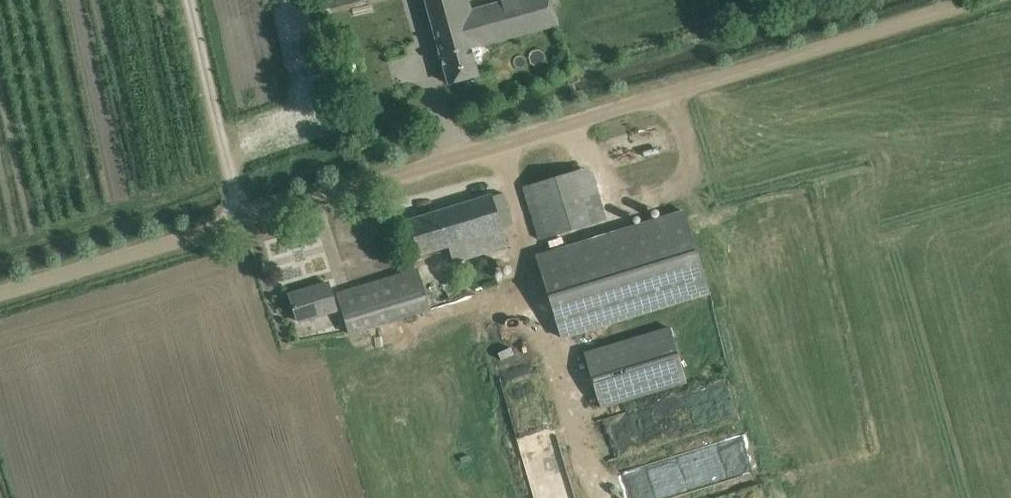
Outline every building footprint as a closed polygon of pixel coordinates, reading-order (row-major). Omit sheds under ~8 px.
[(470,10),(467,0),(425,0),(448,83),(477,75),(470,48),(557,24),(550,0),(506,0),(470,10)] [(602,220),(586,168),(523,187),(539,239),(602,220)] [(491,194),(407,220),(418,256),(449,246),(454,262),(508,248),(502,226),(516,222),(507,192),(492,196),(491,194)] [(538,258),(562,336),(663,305),(708,292),(684,213),(639,227),(538,258)] [(349,334),(429,309),(417,269),(337,293),(349,334)] [(290,294),(295,314),(298,321),(336,309),(334,302),(328,283),(290,294)] [(669,326),(584,352),(601,408),(686,383),(669,326)] [(599,419),(600,436),(611,435),(610,418),(599,419)]
